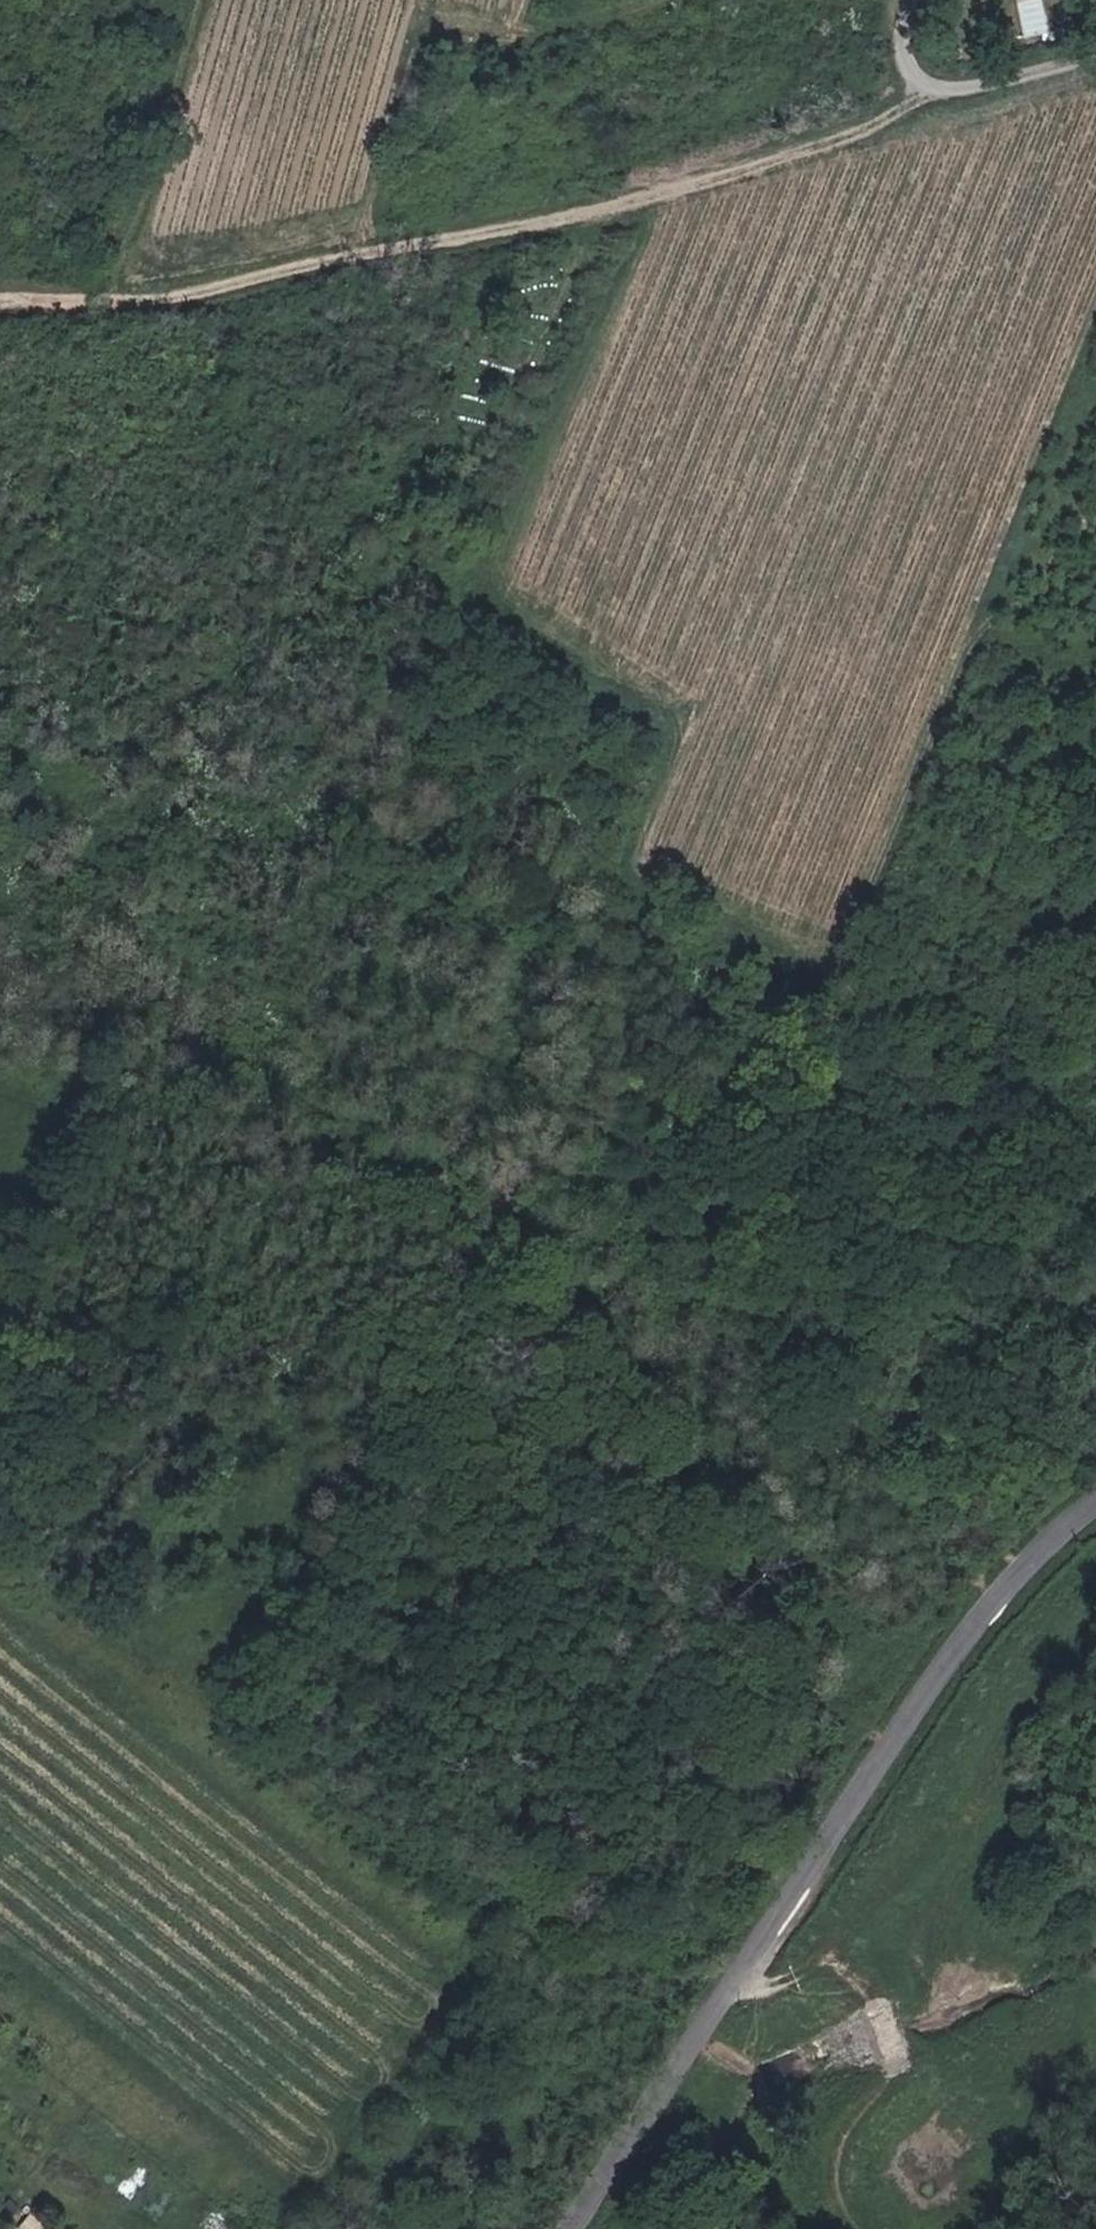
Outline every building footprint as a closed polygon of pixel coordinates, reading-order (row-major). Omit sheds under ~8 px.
[(35,2218),(47,2203),(33,2194),(23,2207),(35,2218)]
